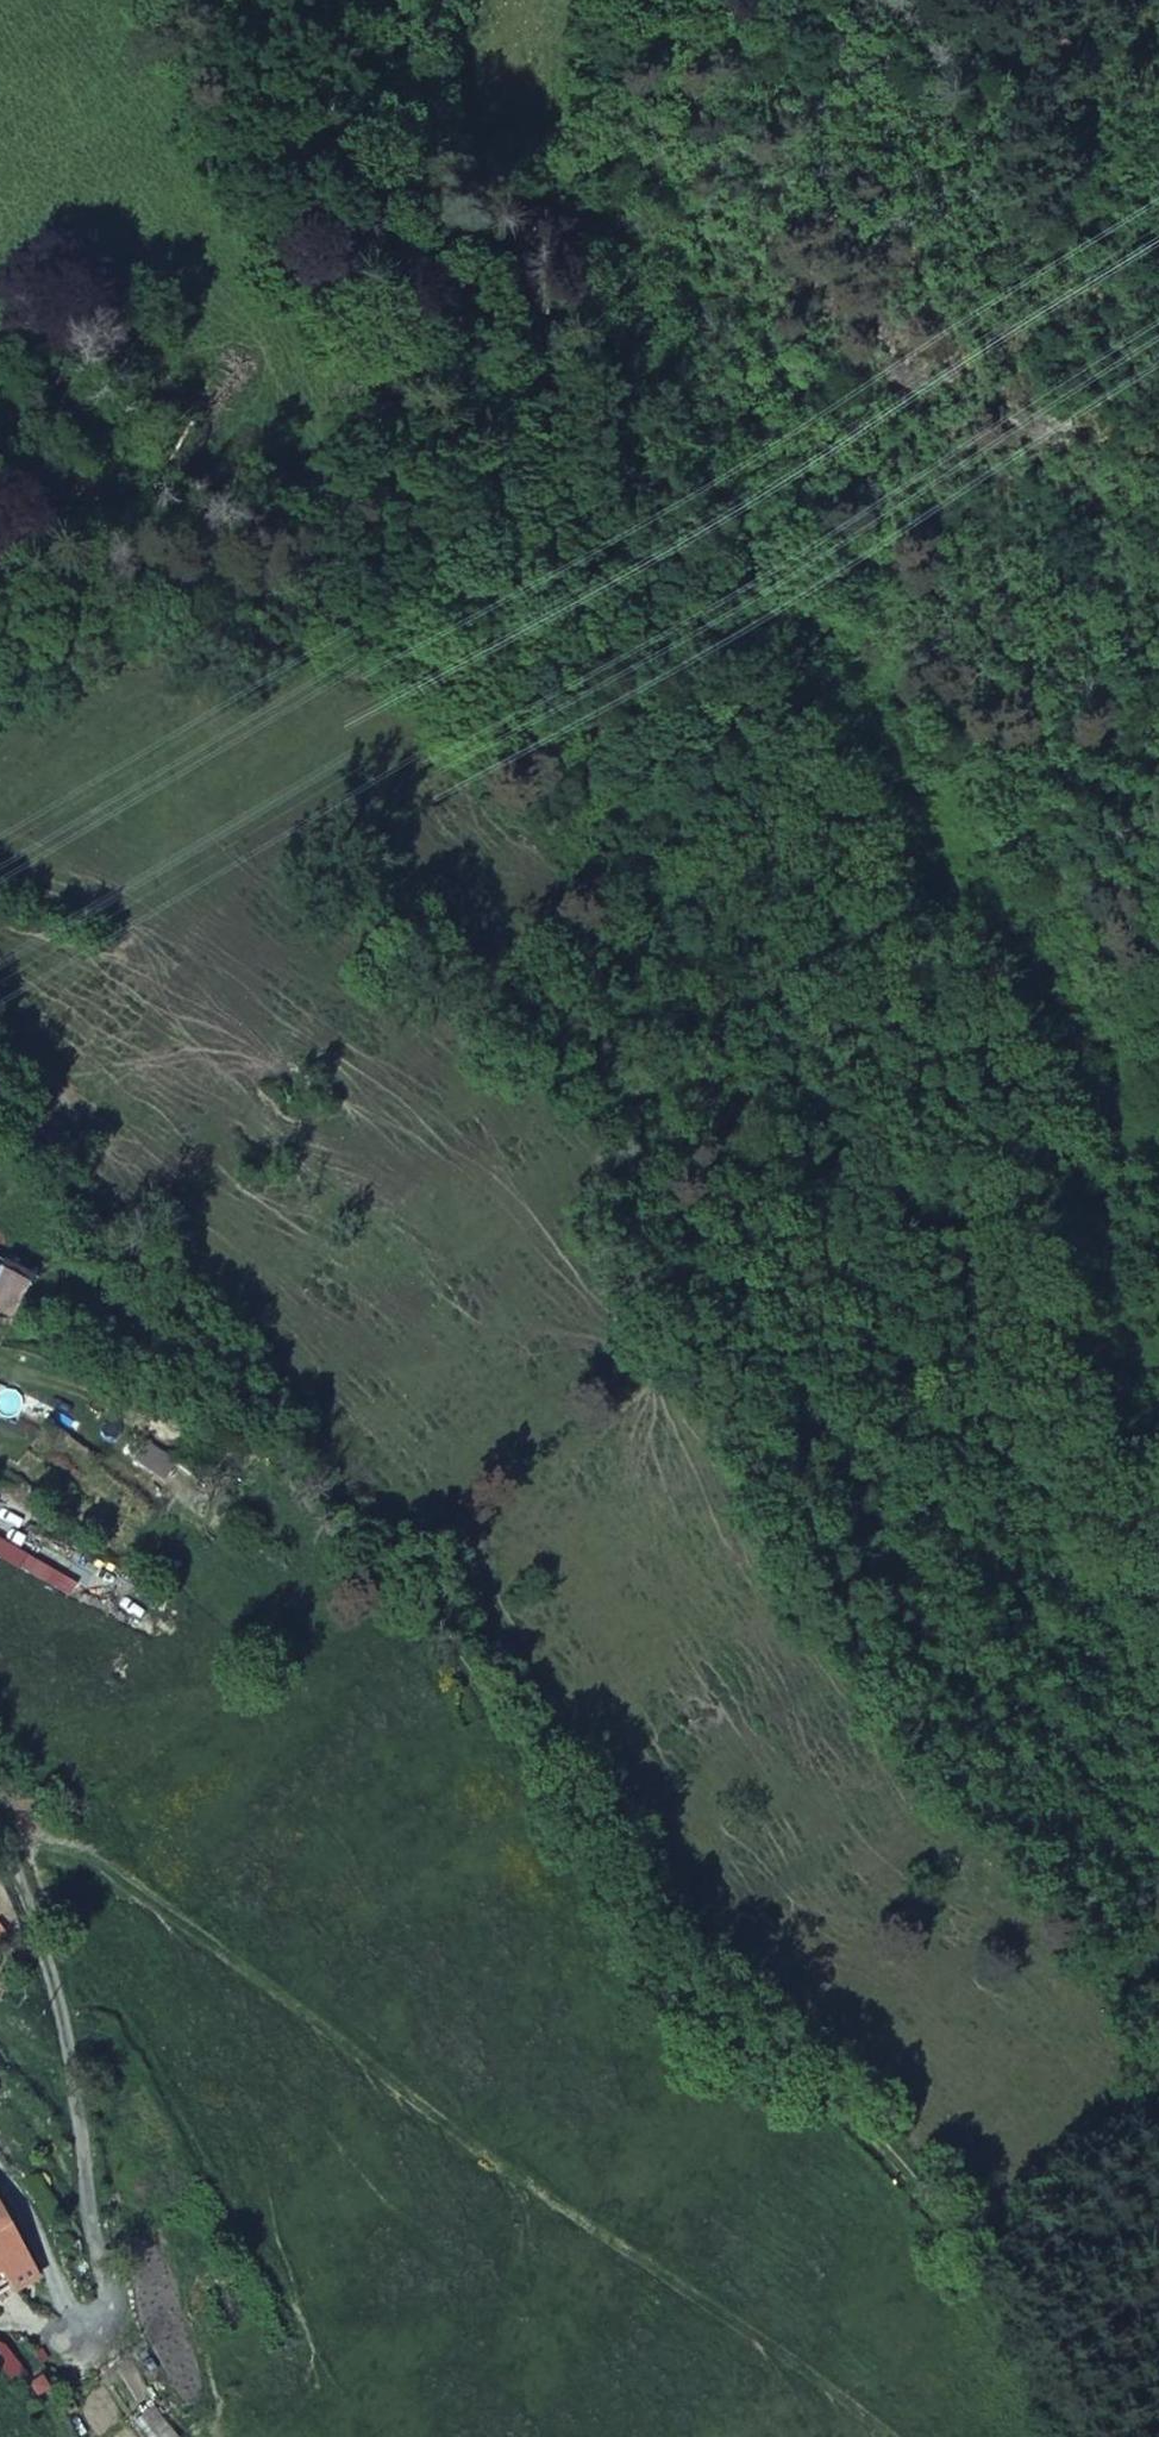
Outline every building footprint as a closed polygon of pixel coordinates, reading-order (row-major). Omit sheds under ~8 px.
[(27,1314),(40,1281),(3,1269),(0,1277),(0,1305),(27,1314)] [(10,2278),(17,2289),(40,2275),(30,2261),(42,2254),(32,2237),(21,2243),(0,2206),(0,2284),(10,2278)]
